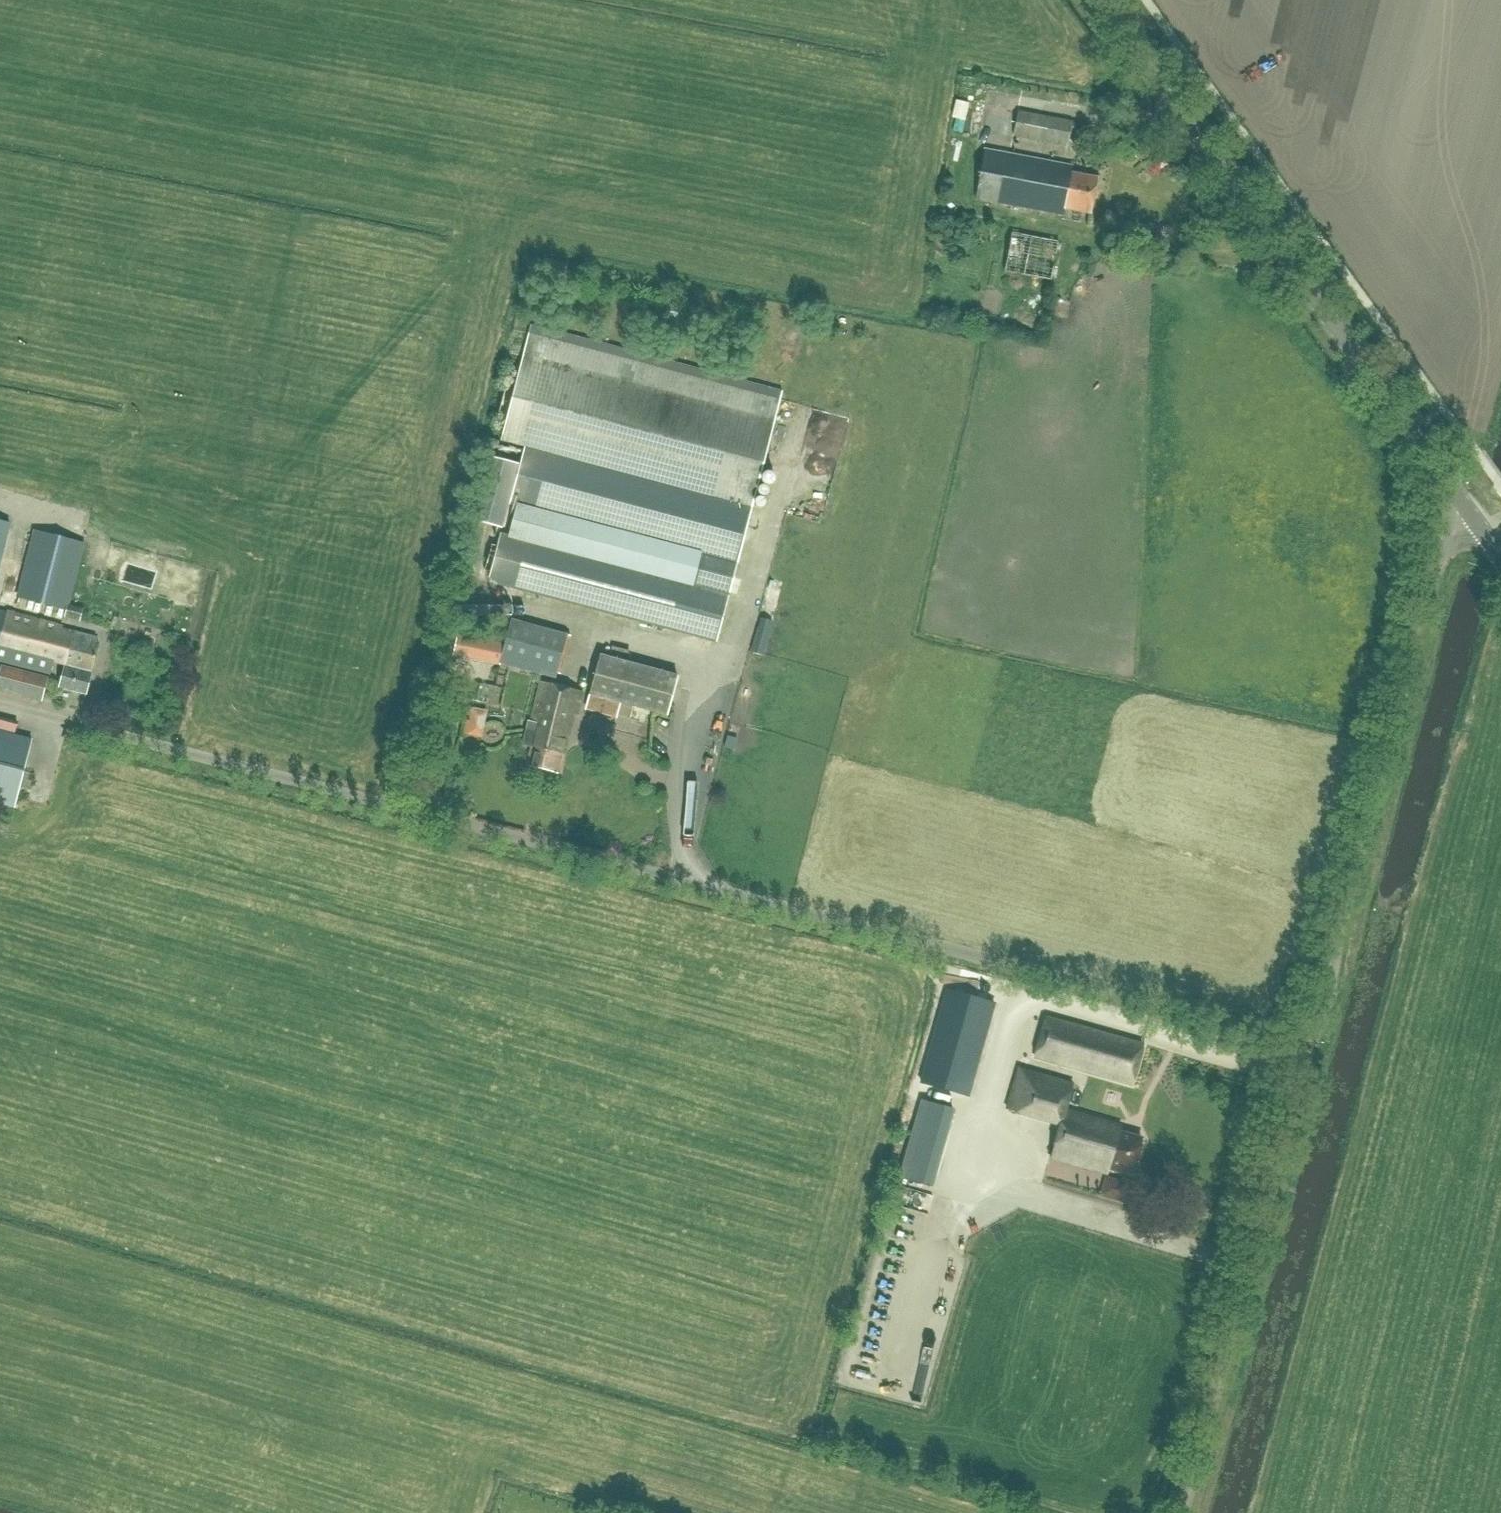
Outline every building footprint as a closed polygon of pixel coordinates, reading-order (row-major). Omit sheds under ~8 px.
[(968,118),(972,101),(959,98),(955,115),(968,118)] [(1067,146),(1074,121),(1018,111),(1013,136),(1067,146)] [(1089,213),(1096,176),(1071,171),(1072,166),(985,150),(976,198),(1062,214),(1063,208),(1089,213)] [(1051,282),(1059,244),(1009,233),(1004,272),(1051,282)] [(533,321),(501,439),(525,445),(510,501),(517,503),(509,534),(501,532),(489,576),(501,583),(716,641),(784,387),(533,321)] [(489,456),(472,521),(501,528),(518,464),(489,456)] [(79,621),(83,608),(70,605),(86,543),(33,530),(16,597),(67,611),(64,617),(79,621)] [(65,664),(59,687),(68,689),(86,694),(98,643),(94,642),(95,637),(0,612),(0,661),(49,674),(52,661),(65,664)] [(566,666),(570,614),(549,612),(545,665),(566,666)] [(751,652),(763,656),(771,627),(759,624),(751,652)] [(503,645),(457,635),(453,655),(483,661),(500,664),(503,645)] [(616,716),(620,703),(667,716),(677,676),(601,655),(589,695),(596,697),(592,709),(616,716)] [(48,679),(1,665),(0,670),(0,690),(41,702),(48,679)] [(582,692),(541,682),(529,729),(526,729),(522,746),(531,748),(527,765),(557,773),(572,714),(576,715),(582,692)] [(470,702),(463,727),(481,732),(487,706),(470,702)] [(736,745),(740,732),(728,728),(724,741),(736,745)] [(0,732),(0,803),(14,806),(32,740),(0,732)] [(921,1082),(967,1095),(993,1003),(947,989),(921,1082)] [(1033,1059),(1131,1087),(1143,1042),(1046,1015),(1033,1059)] [(1073,1083),(1018,1068),(1007,1109),(1060,1124),(1050,1158),(1107,1174),(1110,1166),(1133,1172),(1142,1140),(1119,1133),(1121,1125),(1065,1110),(1073,1083)] [(932,1187),(954,1109),(920,1100),(898,1177),(932,1187)]
